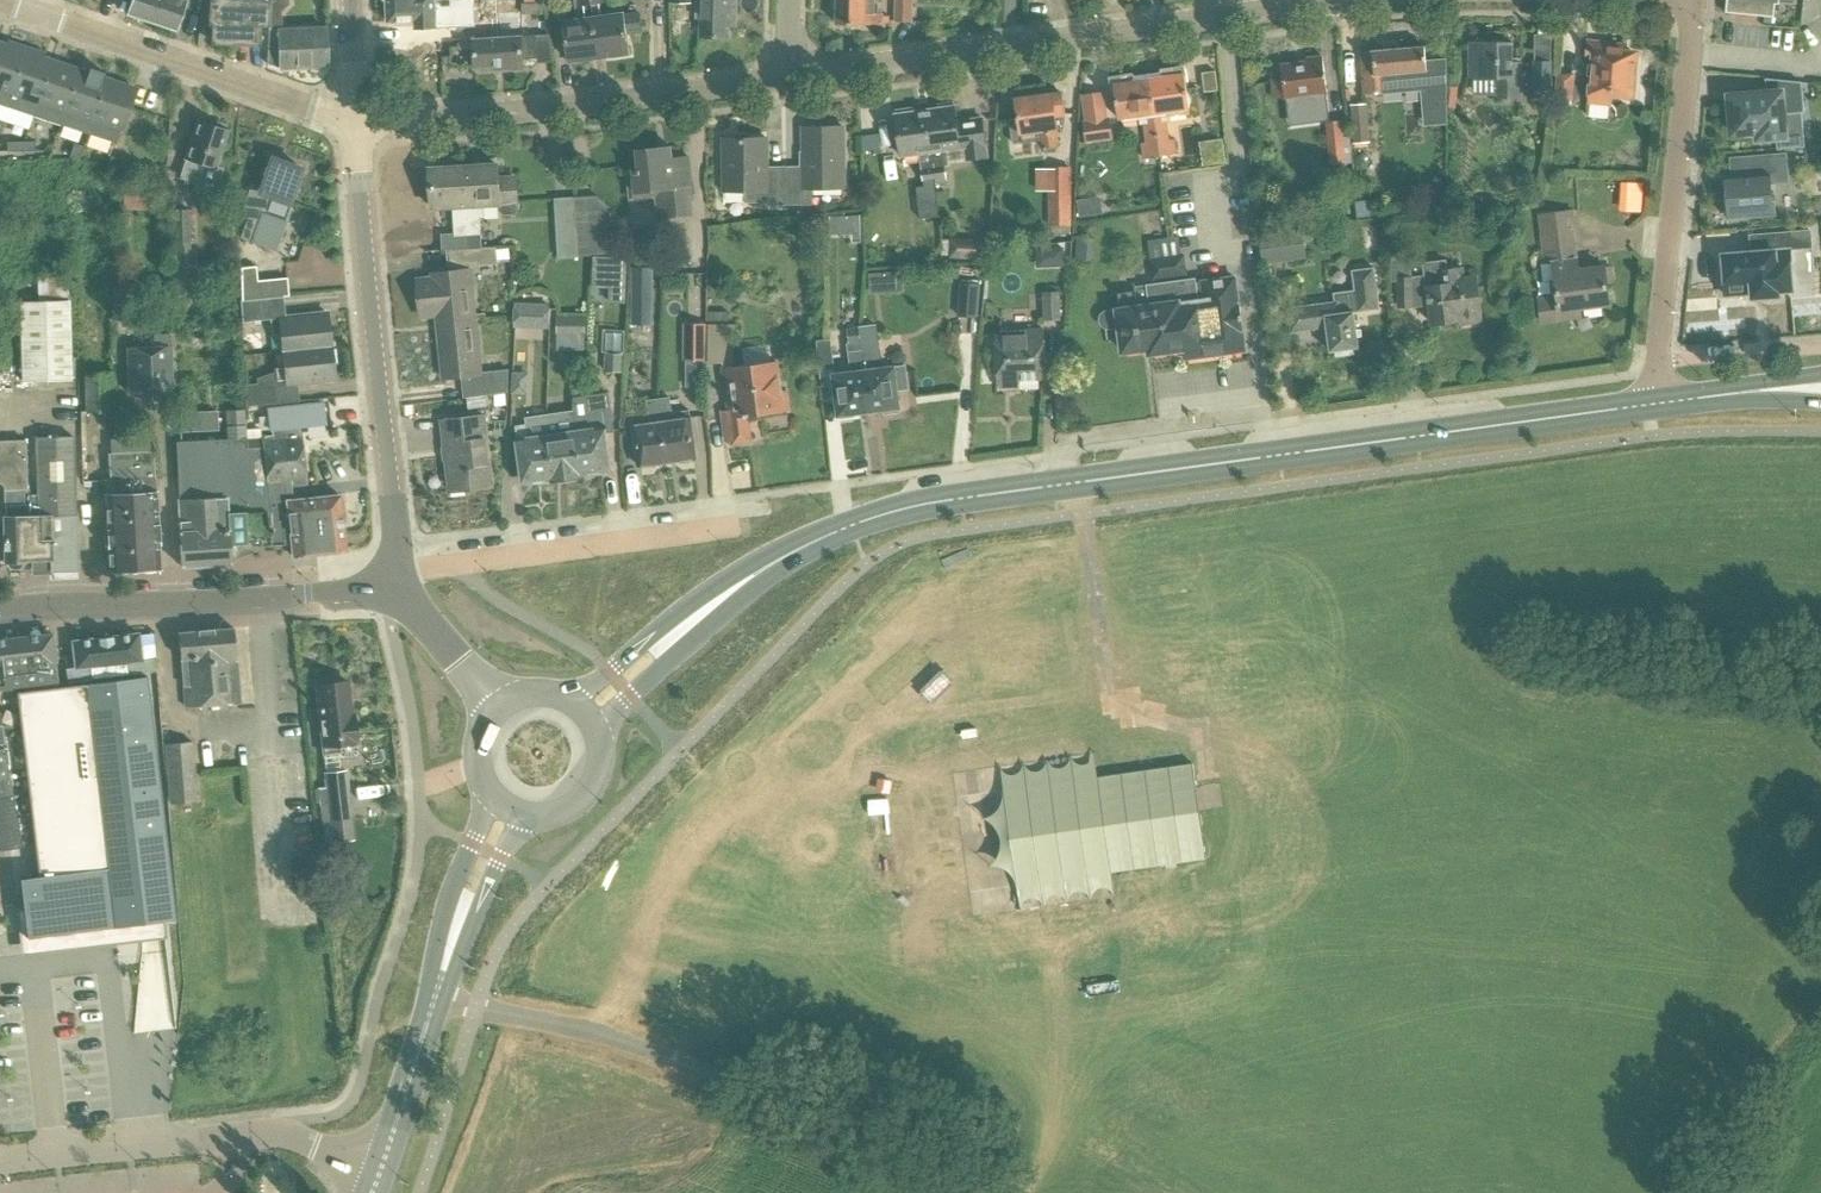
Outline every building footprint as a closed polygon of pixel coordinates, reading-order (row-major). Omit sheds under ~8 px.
[(127,14),(151,22),(158,0),(132,0),(127,14)] [(151,22),(176,30),(185,0),(158,0),(151,22)] [(209,23),(213,23),(212,43),(258,44),(259,25),(267,25),(267,1),(262,1),(263,0),(211,0),(209,23)] [(281,12),(288,5),(288,0),(271,0),(270,30),(269,30),(267,64),(279,68),(327,66),(325,28),(281,30),(281,12)] [(388,4),(388,22),(416,21),(416,28),(454,26),(453,7),(450,7),(450,0),(416,0),(416,4),(388,4)] [(523,37),(520,0),(501,0),(494,0),(497,38),(523,37)] [(577,20),(563,22),(569,60),(599,56),(594,18),(591,0),(575,0),(577,20)] [(599,56),(629,52),(627,34),(643,32),(640,12),(624,15),(624,14),(602,17),(601,4),(606,3),(606,0),(591,0),(594,18),(599,56)] [(728,26),(735,27),(736,0),(696,0),(696,16),(701,16),(700,37),(728,38),(728,26)] [(876,0),(837,0),(837,24),(865,25),(883,25),(884,13),(876,13),(876,0)] [(913,0),(896,0),(896,21),(912,21),(913,0)] [(1776,0),(1727,0),(1725,12),(1774,17),(1776,0)] [(522,4),(522,14),(541,14),(542,4),(522,4)] [(1592,20),(1578,21),(1579,41),(1594,40),(1592,20)] [(524,68),(523,59),(537,58),(536,36),(497,38),(474,40),(476,67),(503,65),(503,69),(524,68)] [(25,49),(7,42),(6,45),(0,43),(0,103),(6,105),(25,49)] [(1513,62),(1512,42),(1469,42),(1469,78),(1495,78),(1494,99),(1522,99),(1522,62),(1513,62)] [(1634,96),(1638,54),(1622,52),(1623,45),(1589,42),(1588,56),(1594,57),(1590,103),(1609,105),(1610,94),(1634,96)] [(1373,52),(1361,53),(1363,76),(1364,93),(1381,91),(1381,94),(1447,88),(1447,58),(1426,60),(1425,46),(1424,46),(1424,47),(1374,52),(1374,51),(1372,51),(1373,52)] [(33,114),(51,61),(42,57),(43,55),(25,49),(6,105),(33,114)] [(1303,95),(1327,92),(1323,56),(1307,58),(1307,61),(1280,65),(1282,78),(1272,80),(1275,99),(1279,98),(1282,117),(1306,114),(1303,95)] [(1552,100),(1553,61),(1534,60),(1533,100),(1552,100)] [(60,124),(78,70),(51,61),(33,114),(60,124)] [(87,133),(106,79),(102,78),(104,72),(89,67),(87,73),(78,70),(60,124),(87,133)] [(1185,74),(1149,79),(1160,156),(1177,153),(1175,139),(1170,140),(1167,121),(1171,121),(1169,111),(1190,108),(1185,74)] [(1571,104),(1574,75),(1558,74),(1556,103),(1571,104)] [(1803,81),(1769,78),(1770,93),(1732,96),(1736,133),(1760,131),(1761,138),(1787,136),(1785,113),(1806,111),(1803,81)] [(115,142),(133,89),(106,79),(87,133),(115,142)] [(1149,79),(1114,84),(1117,105),(1115,108),(1116,114),(1118,116),(1119,118),(1139,116),(1140,124),(1144,124),(1146,142),(1141,143),(1143,158),(1160,156),(1149,79)] [(1114,89),(1091,89),(1090,134),(1113,134),(1114,89)] [(1059,147),(1057,129),(1055,117),(1064,115),(1061,92),(1052,93),(1052,94),(1016,98),(1019,120),(1010,121),(1013,145),(1040,141),(1041,150),(1059,147)] [(937,109),(925,111),(931,152),(933,166),(944,165),(945,166),(949,165),(949,163),(947,150),(961,148),(964,147),(966,162),(988,158),(982,118),(957,122),(955,107),(954,102),(938,105),(939,109),(937,109)] [(1353,144),(1370,143),(1367,103),(1350,104),(1353,144)] [(925,111),(895,115),(901,156),(931,152),(925,111)] [(1816,120),(1796,120),(1796,147),(1815,147),(1816,120)] [(212,198),(223,169),(215,166),(227,130),(198,121),(186,158),(179,178),(195,183),(192,191),(212,198)] [(1343,138),(1342,121),(1327,123),(1330,165),(1342,164),(1343,181),(1351,181),(1350,163),(1351,163),(1349,137),(1343,138)] [(803,166),(785,167),(786,205),(804,205),(804,188),(813,188),(846,187),(844,127),(803,128),(803,166)] [(861,136),(863,151),(881,149),(879,134),(861,136)] [(723,139),(724,191),(745,191),(745,202),(767,202),(767,205),(786,205),(785,167),(768,167),(768,138),(723,139)] [(6,151),(21,151),(21,141),(6,142),(6,151)] [(35,150),(35,141),(21,141),(21,151),(35,150)] [(69,155),(79,159),(83,146),(74,143),(69,155)] [(635,169),(627,170),(630,199),(656,197),(658,218),(693,214),(691,194),(695,193),(691,156),(672,158),(671,145),(633,150),(635,169)] [(108,165),(121,169),(125,160),(111,155),(108,165)] [(1784,156),(1732,160),(1734,185),(1726,185),(1728,216),(1772,213),(1769,175),(1786,173),(1784,156)] [(251,183),(240,216),(247,218),(240,237),(251,241),(250,243),(275,251),(285,222),(283,221),(289,205),(288,204),(300,167),(272,157),(262,187),(260,187),(251,183)] [(500,162),(464,164),(469,249),(482,248),(482,235),(482,218),(485,218),(485,207),(498,207),(499,211),(504,216),(515,215),(520,210),(518,175),(501,176),(500,162)] [(464,164),(428,166),(431,210),(453,209),(455,233),(441,234),(443,250),(447,250),(469,249),(464,164)] [(559,193),(569,192),(568,164),(557,164),(559,193)] [(944,165),(933,166),(935,182),(939,181),(940,186),(947,185),(945,166),(944,165)] [(933,166),(922,168),(924,184),(935,182),(933,166)] [(1050,226),(1072,226),(1072,167),(1050,167),(1050,226)] [(148,209),(148,185),(123,185),(123,209),(148,209)] [(1527,188),(1528,203),(1542,202),(1541,188),(1527,188)] [(1373,199),(1355,201),(1357,217),(1375,215),(1373,199)] [(174,302),(191,302),(189,209),(172,210),(174,302)] [(861,244),(860,217),(830,218),(831,237),(852,236),(852,244),(861,244)] [(595,255),(599,255),(613,254),(611,221),(577,223),(578,257),(595,255)] [(577,223),(556,224),(558,259),(578,257),(577,223)] [(1768,227),(1770,247),(1721,251),(1724,292),(1748,290),(1749,299),(1781,297),(1780,292),(1794,291),(1790,244),(1809,243),(1807,224),(1768,227)] [(1284,261),(1313,258),(1309,227),(1280,230),(1284,261)] [(1578,271),(1573,230),(1542,234),(1545,255),(1552,254),(1558,301),(1539,303),(1541,323),(1569,320),(1569,318),(1581,316),(1580,307),(1609,303),(1607,285),(1616,284),(1613,267),(1578,271)] [(987,260),(987,246),(981,239),(950,238),(949,259),(987,260)] [(1045,264),(1069,265),(1069,246),(1046,246),(1045,264)] [(438,277),(418,279),(422,317),(437,316),(442,315),(443,326),(459,324),(459,320),(472,318),(467,269),(470,269),(469,266),(498,263),(497,249),(496,248),(482,248),(469,249),(447,250),(449,272),(438,273),(438,277)] [(1153,280),(1187,275),(1185,255),(1150,260),(1153,280)] [(597,256),(596,287),(610,288),(609,303),(626,304),(628,257),(597,256)] [(1412,279),(1411,258),(1392,259),(1392,280),(1398,280),(1399,306),(1414,305),(1429,303),(1432,323),(1460,320),(1461,324),(1481,321),(1475,277),(1464,278),(1463,269),(1447,271),(1445,261),(1424,264),(1426,278),(1412,279)] [(242,269),(242,300),(264,298),(280,296),(278,277),(258,279),(257,267),(242,269)] [(1335,302),(1288,309),(1291,332),(1327,327),(1330,351),(1359,347),(1354,313),(1380,309),(1375,267),(1352,270),(1354,290),(1333,293),(1335,302)] [(653,326),(654,268),(632,268),(632,326),(653,326)] [(22,381),(71,380),(68,277),(36,278),(37,301),(19,301),(22,381)] [(1238,303),(1235,278),(1197,283),(1196,278),(1147,285),(1149,298),(1142,299),(1141,290),(1123,293),(1125,310),(1101,313),(1103,329),(1120,326),(1123,351),(1149,348),(1150,353),(1183,349),(1185,358),(1245,350),(1242,331),(1243,331),(1239,303),(1238,303)] [(976,318),(979,284),(961,282),(958,316),(976,318)] [(242,322),(266,320),(264,298),(242,300),(240,300),(242,322)] [(515,303),(514,328),(548,329),(549,304),(515,303)] [(729,325),(729,311),(710,311),(708,364),(722,364),(725,368),(730,410),(723,411),(728,443),(749,440),(746,417),(790,411),(787,390),(780,391),(776,361),(734,367),(735,325),(729,325)] [(283,351),(330,346),(327,312),(269,318),(271,335),(281,334),(283,351)] [(445,337),(439,338),(444,378),(462,376),(465,398),(508,393),(509,370),(478,373),(472,318),(459,320),(459,324),(443,326),(445,337)] [(557,333),(586,333),(586,321),(557,321),(557,333)] [(707,360),(707,324),(684,324),(684,360),(707,360)] [(861,350),(860,343),(858,328),(847,329),(849,344),(848,344),(851,373),(835,375),(840,419),(854,418),(854,413),(869,411),(861,350)] [(1001,387),(1017,386),(1017,378),(1044,377),(1042,330),(999,331),(1001,387)] [(129,393),(172,392),(171,347),(170,333),(153,334),(154,348),(128,348),(129,393)] [(831,339),(817,341),(820,370),(834,369),(831,339)] [(330,346),(283,351),(285,368),(275,369),(277,386),(334,380),(330,346)] [(861,350),(869,411),(885,409),(885,414),(899,412),(897,390),(908,388),(905,367),(877,370),(874,349),(861,350)] [(605,353),(604,371),(622,372),(623,353),(605,353)] [(85,412),(111,411),(110,374),(84,374),(85,412)] [(272,382),(244,385),(245,406),(274,403),(272,382)] [(609,394),(574,399),(574,411),(575,417),(575,419),(575,432),(581,475),(610,471),(605,434),(614,433),(609,394)] [(659,398),(667,462),(678,460),(683,464),(690,463),(693,458),(696,458),(690,411),(672,413),(670,397),(659,398)] [(656,463),(667,462),(659,398),(647,400),(650,423),(633,426),(639,466),(641,466),(645,469),(653,468),(656,463)] [(272,434),(262,435),(262,437),(269,507),(274,507),(276,521),(281,520),(284,545),(291,544),(293,556),(345,551),(340,495),(292,500),(290,484),(306,482),(300,427),(326,425),(323,401),(267,407),(269,430),(272,430),(272,434)] [(227,439),(247,438),(244,408),(225,410),(227,439)] [(577,480),(581,475),(575,432),(575,419),(574,411),(548,415),(547,436),(553,479),(562,477),(569,482),(577,480)] [(524,483),(553,479),(547,436),(548,415),(525,418),(526,424),(516,426),(524,483)] [(451,492),(492,487),(484,416),(443,420),(451,492)] [(32,559),(32,560),(34,559),(36,566),(50,563),(53,574),(73,569),(73,573),(76,573),(74,437),(37,438),(39,495),(30,496),(30,504),(28,504),(28,506),(32,506),(32,522),(30,525),(31,543),(32,543),(32,559)] [(269,507),(262,437),(247,438),(227,439),(176,442),(179,499),(177,499),(182,566),(231,563),(230,544),(255,542),(255,546),(284,545),(281,520),(276,521),(274,507),(269,507)] [(28,504),(26,441),(0,441),(0,482),(4,484),(5,516),(3,516),(4,540),(0,540),(0,560),(4,560),(10,568),(21,567),(25,560),(32,560),(32,559),(32,543),(31,543),(30,525),(32,522),(32,506),(28,506),(28,504)] [(160,568),(154,477),(153,451),(107,453),(109,480),(104,480),(106,510),(102,510),(104,547),(107,547),(109,571),(140,569),(160,568)] [(234,628),(178,633),(180,659),(181,659),(183,686),(182,686),(184,708),(241,703),(234,628)] [(58,684),(55,661),(56,661),(53,633),(23,637),(0,640),(0,690),(58,684)] [(140,659),(138,634),(113,637),(112,636),(105,637),(98,638),(98,639),(73,642),(76,667),(90,665),(92,679),(128,674),(127,661),(140,659)] [(147,677),(16,693),(38,876),(20,878),(27,937),(76,931),(163,921),(176,920),(147,677)] [(352,716),(348,683),(317,686),(323,745),(337,744),(338,754),(343,757),(355,756),(358,752),(354,716),(352,716)] [(169,803),(198,801),(193,741),(164,743),(169,803)] [(0,749),(0,849),(0,851),(17,848),(22,847),(4,749),(0,749)] [(354,839),(347,770),(323,772),(325,788),(318,788),(318,789),(314,790),(315,804),(320,804),(324,842),(354,839)]
